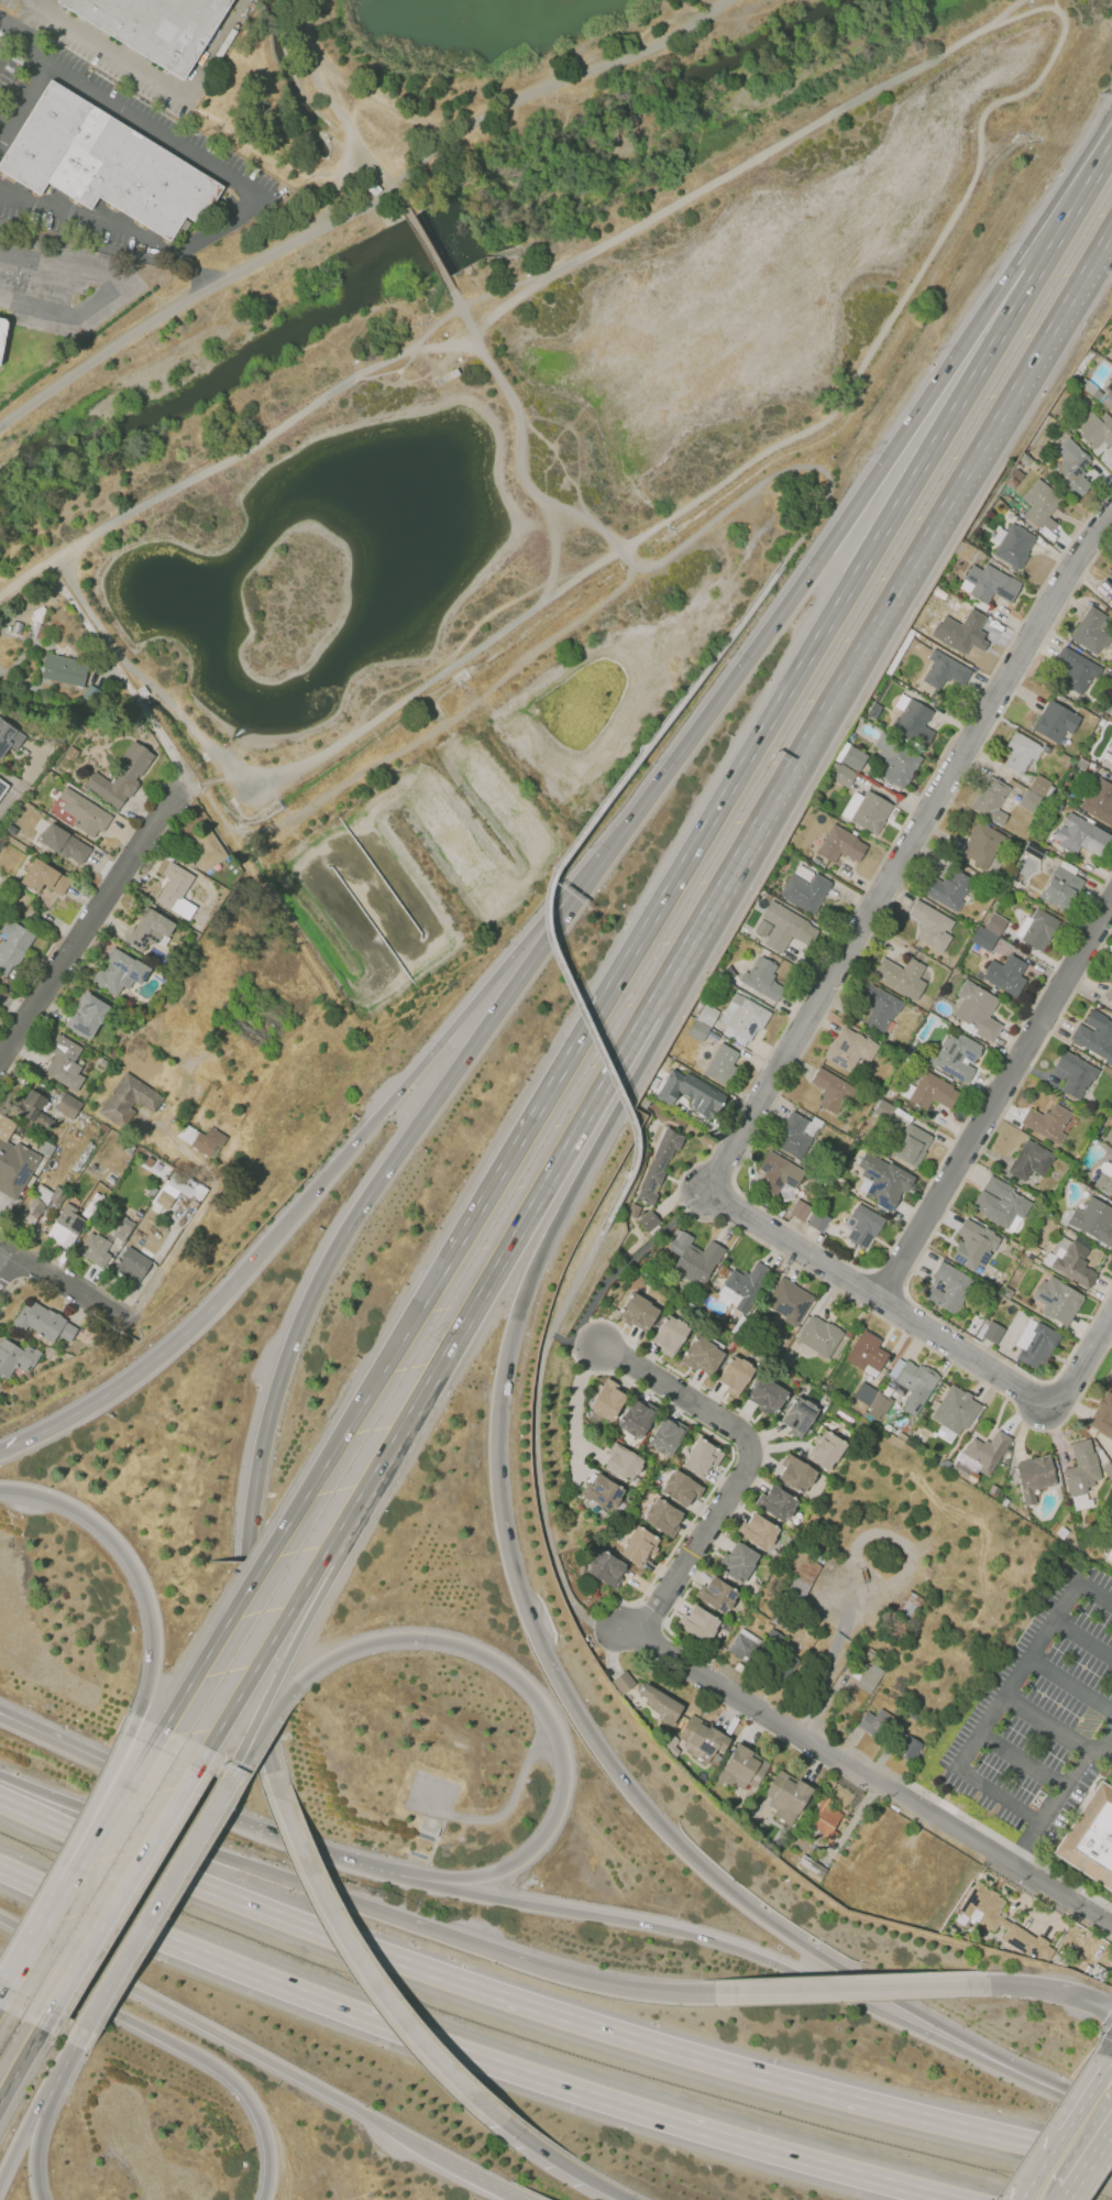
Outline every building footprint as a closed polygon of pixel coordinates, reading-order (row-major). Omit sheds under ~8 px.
[(59,2),(61,0),(236,0),(187,80),(59,2)] [(54,81),(0,168),(0,173),(45,200),(53,184),(95,212),(101,200),(174,242),(188,221),(203,232),(229,188),(54,81)] [(374,195),(382,188),(374,180),(366,187),(374,195)] [(11,319),(0,317),(0,369),(2,370),(11,319)] [(433,381),(458,368),(460,373),(437,386),(433,381)] [(1103,388),(1109,393),(1105,396),(1097,390),(1098,387),(1082,376),(1076,385),(1111,413),(1111,378),(1103,388)] [(1103,412),(1111,420),(1111,447),(1102,438),(1091,449),(1085,442),(1086,441),(1079,436),(1082,433),(1072,424),(1087,408),(1098,418),(1103,412)] [(1056,455),(1070,440),(1091,461),(1081,470),(1085,473),(1080,478),(1089,485),(1077,497),(1050,471),(1061,459),(1056,455)] [(1021,497),(1036,478),(1063,500),(1048,517),(1057,524),(1049,533),(1041,525),(1038,528),(1023,516),(1032,506),(1021,497)] [(993,555),(1010,523),(1035,537),(1017,568),(993,555)] [(958,588),(972,563),(982,569),(986,563),(1021,583),(1010,601),(993,592),(987,604),(958,588)] [(1090,604),(1068,637),(1096,656),(1102,646),(1104,647),(1111,637),(1099,630),(1108,615),(1090,604)] [(943,614),(961,625),(967,614),(994,630),(986,644),(975,637),(965,655),(937,639),(943,632),(935,627),(943,614)] [(1064,644),(1102,669),(1096,678),(1092,676),(1081,694),(1060,681),(1067,670),(1053,660),(1064,644)] [(922,681),(933,663),(926,659),(933,648),(972,670),(964,686),(949,678),(948,681),(945,680),(938,691),(922,681)] [(41,680),(83,685),(86,659),(44,655),(41,680)] [(901,693),(933,712),(923,727),(932,733),(925,746),(889,725),(898,710),(893,708),(901,693)] [(1048,698),(1081,716),(1071,733),(1066,730),(1056,745),(1030,730),(1048,698)] [(17,751),(27,738),(0,717),(0,757),(10,745),(17,751)] [(1014,731),(1044,748),(1036,763),(1031,759),(1021,775),(1003,765),(1011,753),(1003,748),(1014,731)] [(902,790),(885,781),(893,769),(882,764),(884,758),(879,754),(881,751),(874,746),(885,732),(907,751),(910,749),(923,758),(902,790)] [(94,770),(83,786),(119,810),(138,781),(137,780),(154,755),(132,740),(119,759),(122,761),(109,781),(94,770)] [(849,745),(868,755),(859,771),(840,762),(849,745)] [(840,765),(857,775),(848,789),(833,779),(840,765)] [(1035,773),(1050,781),(1043,796),(1027,788),(1035,773)] [(989,774),(1012,787),(999,810),(1008,814),(1001,825),(970,808),(989,774)] [(1098,778),(1111,786),(1111,797),(1111,799),(1111,800),(1111,826),(1078,808),(1085,796),(1088,797),(1098,778)] [(66,785),(114,812),(103,833),(98,830),(93,838),(74,825),(78,818),(63,809),(66,802),(58,798),(66,785)] [(1026,789),(1041,798),(1033,813),(1017,805),(1026,789)] [(867,790),(894,806),(877,835),(849,820),(867,790)] [(1069,811),(1111,836),(1111,838),(1100,858),(1080,846),(1075,855),(1056,845),(1058,841),(1054,838),(1069,811)] [(205,874),(192,856),(203,849),(191,830),(208,820),(231,856),(205,874)] [(977,821),(1004,836),(984,872),(957,856),(977,821)] [(833,822),(857,836),(857,839),(859,839),(859,841),(867,845),(858,861),(841,852),(834,864),(815,853),(833,822)] [(51,823),(92,849),(82,864),(69,856),(67,858),(40,842),(51,823)] [(1028,841),(1046,851),(1039,862),(1022,851),(1028,841)] [(70,880),(33,858),(19,882),(36,892),(42,883),(61,895),(70,880)] [(169,862),(196,877),(188,888),(197,894),(190,902),(198,907),(189,921),(156,901),(164,889),(157,886),(164,875),(162,874),(169,862)] [(1057,865),(1085,880),(1078,893),(1076,891),(1065,911),(1039,898),(1057,865)] [(921,891),(956,912),(976,880),(951,866),(942,883),(931,876),(921,891)] [(815,873),(832,883),(813,916),(779,896),(791,874),(810,884),(815,873)] [(34,900),(48,909),(57,894),(44,886),(34,900)] [(771,900),(822,928),(811,948),(792,937),(782,954),(763,944),(774,926),(761,918),(771,900)] [(917,900),(954,921),(948,931),(944,929),(942,933),(949,938),(942,952),(916,938),(921,929),(918,928),(922,922),(910,915),(917,900)] [(125,940),(143,952),(148,943),(153,945),(156,942),(165,949),(170,941),(167,939),(175,926),(140,902),(132,915),(139,919),(125,940)] [(1036,908),(1058,921),(1039,954),(1016,941),(1036,908)] [(992,911),(1008,921),(998,937),(982,928),(992,911)] [(8,918),(0,930),(6,934),(0,944),(0,974),(8,979),(34,935),(8,918)] [(978,926),(998,937),(988,953),(968,941),(978,926)] [(113,944),(153,968),(142,985),(134,981),(129,988),(123,985),(117,995),(91,979),(113,944)] [(1009,953),(1026,964),(1019,976),(1025,981),(1015,999),(979,978),(991,957),(1002,964),(1009,953)] [(910,956),(924,965),(916,978),(924,983),(914,999),(870,973),(881,954),(903,967),(910,956)] [(759,955),(778,965),(772,974),(775,976),(773,981),(774,982),(774,983),(785,989),(772,1010),(731,984),(722,970),(729,964),(739,978),(744,971),(749,973),(759,955)] [(866,979),(904,1002),(898,1013),(895,1011),(883,1032),(860,1019),(868,1006),(855,998),(866,979)] [(965,981),(998,999),(987,1019),(1000,1027),(991,1042),(976,1033),(975,1028),(953,1016),(962,999),(956,995),(965,981)] [(1103,997),(1111,982),(1111,1003),(1103,997)] [(84,990),(110,1007),(89,1040),(64,1024),(84,990)] [(736,993),(771,1014),(761,1028),(758,1027),(749,1042),(747,1041),(744,1046),(724,1033),(727,1027),(726,1027),(727,1024),(722,1019),(736,993)] [(719,1011),(711,1027),(695,1018),(705,1003),(719,1011)] [(1091,1008),(1111,1020),(1111,1041),(1109,1047),(1111,1049),(1111,1054),(1108,1061),(1069,1038),(1078,1024),(1080,1026),(1091,1008)] [(686,1033),(695,1018),(711,1027),(701,1042),(686,1033)] [(843,1025),(878,1046),(869,1062),(860,1057),(850,1073),(824,1058),(843,1025)] [(57,1033),(80,1048),(73,1061),(81,1066),(77,1074),(84,1077),(76,1091),(45,1072),(55,1054),(52,1052),(53,1049),(49,1047),(57,1033)] [(959,1033),(984,1048),(978,1059),(975,1060),(973,1063),(965,1059),(964,1061),(977,1069),(968,1085),(927,1062),(933,1051),(937,1053),(946,1038),(948,1039),(950,1036),(956,1039),(959,1033)] [(720,1043),(739,1053),(731,1065),(739,1070),(729,1086),(704,1073),(720,1043)] [(1064,1049),(1098,1069),(1079,1101),(1059,1088),(1068,1074),(1054,1065),(1064,1049)] [(819,1064),(807,1082),(821,1091),(818,1095),(822,1097),(817,1104),(835,1115),(847,1097),(850,1097),(856,1088),(819,1064)] [(125,1070),(167,1098),(156,1115),(135,1101),(130,1109),(134,1113),(123,1130),(98,1113),(125,1070)] [(671,1070),(684,1077),(686,1073),(726,1095),(713,1119),(709,1118),(707,1119),(690,1109),(692,1107),(690,1106),(693,1099),(676,1091),(670,1105),(656,1097),(671,1070)] [(924,1071),(953,1086),(951,1090),(959,1092),(949,1109),(932,1101),(926,1110),(907,1101),(924,1071)] [(30,1090),(47,1101),(41,1112),(52,1119),(45,1129),(16,1112),(30,1090)] [(65,1092),(82,1104),(71,1120),(54,1108),(65,1092)] [(672,1108),(676,1097),(687,1103),(682,1113),(672,1108)] [(872,1112),(886,1121),(895,1107),(880,1098),(872,1112)] [(1021,1123),(1028,1108),(1044,1117),(1054,1102),(1076,1116),(1059,1145),(1021,1123)] [(791,1112),(772,1143),(801,1161),(814,1138),(803,1131),(808,1121),(791,1112)] [(907,1121),(933,1137),(916,1167),(890,1152),(907,1121)] [(210,1127),(227,1137),(214,1158),(176,1136),(184,1123),(206,1135),(210,1127)] [(1110,1127),(1111,1128),(1111,1142),(1103,1137),(1110,1127)] [(665,1129),(684,1137),(679,1149),(675,1148),(670,1159),(669,1158),(663,1171),(665,1172),(660,1185),(659,1185),(654,1194),(659,1195),(653,1207),(636,1200),(665,1129)] [(1027,1139),(1055,1156),(1043,1178),(1031,1170),(1024,1181),(1008,1172),(1027,1139)] [(14,1200),(0,1191),(0,1140),(15,1149),(18,1145),(40,1158),(14,1200)] [(44,1140),(56,1147),(49,1157),(38,1150),(44,1140)] [(866,1150),(888,1164),(889,1162),(915,1178),(906,1193),(903,1191),(896,1200),(899,1202),(892,1213),(877,1204),(879,1200),(860,1189),(867,1179),(861,1175),(862,1171),(855,1167),(866,1150)] [(769,1152),(793,1165),(780,1190),(777,1195),(759,1185),(764,1174),(759,1170),(769,1152)] [(1092,1185),(1111,1152),(1111,1197),(1092,1185)] [(990,1174),(1034,1201),(1023,1218),(1015,1214),(1005,1229),(970,1207),(990,1174)] [(57,1186),(68,1193),(60,1206),(49,1198),(57,1186)] [(156,1202),(168,1210),(175,1198),(163,1191),(156,1202)] [(97,1193),(106,1200),(91,1221),(82,1214),(97,1193)] [(33,1224),(46,1205),(31,1194),(18,1213),(33,1224)] [(1090,1195),(1111,1208),(1111,1218),(1109,1223),(1111,1225),(1111,1245),(1110,1249),(1066,1223),(1075,1207),(1081,1211),(1090,1195)] [(797,1200),(813,1208),(804,1223),(789,1213),(797,1200)] [(67,1203),(78,1210),(76,1214),(86,1221),(68,1250),(46,1236),(67,1203)] [(632,1203),(641,1207),(636,1219),(626,1215),(632,1203)] [(857,1204),(884,1221),(866,1251),(846,1240),(857,1222),(849,1217),(857,1204)] [(650,1210),(661,1223),(648,1233),(637,1221),(650,1210)] [(815,1210),(806,1225),(823,1234),(830,1218),(815,1210)] [(124,1217),(135,1224),(123,1243),(112,1236),(124,1217)] [(965,1217),(1000,1238),(979,1273),(951,1257),(964,1237),(956,1232),(965,1217)] [(725,1249),(702,1287),(671,1268),(679,1255),(664,1246),(676,1227),(693,1237),(689,1244),(701,1251),(708,1239),(725,1249)] [(90,1233),(96,1236),(97,1234),(106,1240),(109,1236),(114,1239),(106,1251),(111,1255),(102,1269),(77,1252),(90,1233)] [(1049,1266),(1067,1237),(1088,1249),(1080,1263),(1097,1273),(1088,1288),(1049,1266)] [(128,1246),(153,1262),(137,1285),(113,1269),(128,1246)] [(939,1261),(975,1281),(955,1315),(924,1298),(935,1276),(932,1274),(939,1261)] [(771,1271),(746,1314),(716,1296),(731,1269),(747,1278),(756,1262),(771,1271)] [(1066,1326),(1027,1303),(1042,1279),(1045,1281),(1049,1274),(1085,1295),(1066,1326)] [(781,1276),(814,1296),(794,1328),(761,1309),(781,1276)] [(632,1292),(660,1310),(646,1332),(632,1323),(629,1327),(623,1322),(624,1320),(618,1315),(632,1292)] [(78,1324),(25,1298),(12,1325),(25,1331),(26,1328),(52,1341),(56,1334),(70,1341),(78,1324)] [(667,1314),(690,1327),(671,1358),(660,1351),(662,1348),(651,1342),(667,1314)] [(811,1315),(844,1335),(829,1359),(796,1339),(811,1315)] [(989,1320),(1005,1329),(995,1345),(979,1335),(989,1320)] [(1039,1370),(1015,1356),(1036,1322),(1060,1336),(1039,1370)] [(862,1329),(893,1348),(874,1378),(845,1360),(862,1329)] [(695,1335),(724,1351),(709,1375),(697,1367),(694,1369),(680,1361),(695,1335)] [(15,1365),(27,1372),(39,1351),(26,1344),(23,1349),(1,1337),(0,1338),(0,1375),(7,1379),(15,1365)] [(733,1355),(755,1369),(737,1399),(724,1391),(726,1388),(716,1381),(733,1355)] [(905,1360),(938,1380),(915,1416),(901,1408),(912,1390),(894,1379),(905,1360)] [(760,1376),(786,1392),(773,1414),(768,1411),(764,1415),(757,1410),(759,1407),(747,1398),(760,1376)] [(606,1378),(619,1384),(616,1389),(627,1397),(612,1422),(588,1408),(606,1378)] [(851,1398),(884,1414),(892,1398),(859,1382),(851,1398)] [(950,1384),(982,1403),(961,1437),(931,1419),(950,1384)] [(1107,1390),(1111,1393),(1111,1438),(1087,1423),(1107,1390)] [(796,1395),(817,1409),(800,1438),(785,1430),(786,1426),(779,1422),(796,1395)] [(634,1399),(646,1408),(649,1403),(659,1410),(640,1440),(617,1424),(634,1399)] [(647,1443),(668,1457),(687,1427),(678,1421),(674,1425),(663,1418),(647,1443)] [(824,1431),(846,1445),(827,1473),(805,1458),(824,1431)] [(1011,1438),(988,1476),(978,1470),(982,1465),(962,1454),(972,1437),(987,1446),(997,1431),(1011,1438)] [(698,1436),(724,1453),(715,1467),(712,1465),(703,1479),(682,1466),(687,1457),(686,1456),(698,1436)] [(1089,1438),(1101,1488),(1069,1496),(1063,1471),(1076,1468),(1069,1444),(1089,1438)] [(614,1442),(645,1462),(630,1485),(604,1468),(612,1455),(607,1453),(614,1442)] [(786,1453),(816,1471),(801,1496),(771,1476),(786,1453)] [(1016,1463),(1048,1455),(1055,1482),(1035,1487),(1038,1502),(1026,1506),(1016,1463)] [(674,1467),(705,1488),(697,1500),(692,1497),(685,1507),(659,1490),(674,1467)] [(598,1474),(624,1490),(610,1511),(582,1493),(588,1482),(591,1485),(598,1474)] [(796,1501),(782,1523),(753,1504),(768,1482),(796,1501)] [(657,1496),(683,1513),(675,1525),(679,1526),(672,1537),(642,1519),(657,1496)] [(778,1530),(763,1552),(735,1533),(749,1511),(778,1530)] [(637,1524),(660,1540),(656,1545),(659,1547),(653,1556),(650,1554),(642,1566),(621,1553),(626,1545),(625,1544),(637,1524)] [(1101,1556),(1111,1537),(1111,1563),(1101,1556)] [(757,1555),(738,1584),(715,1569),(734,1540),(757,1555)] [(599,1547),(627,1565),(613,1587),(585,1570),(599,1547)] [(801,1600),(820,1565),(805,1556),(786,1591),(801,1600)] [(736,1592),(722,1616),(693,1597),(707,1574),(736,1592)] [(922,1600),(908,1590),(895,1609),(909,1619),(922,1600)] [(718,1621),(704,1643),(681,1629),(695,1607),(718,1621)] [(737,1631),(760,1645),(748,1664),(726,1649),(737,1631)] [(621,1694),(635,1684),(625,1670),(610,1680),(621,1694)] [(643,1685),(681,1708),(669,1728),(659,1722),(661,1718),(650,1712),(652,1710),(646,1706),(647,1705),(643,1703),(645,1700),(637,1696),(643,1685)] [(857,1726),(872,1701),(896,1718),(882,1741),(857,1726)] [(692,1714),(730,1739),(712,1770),(672,1743),(692,1714)] [(907,1733),(924,1744),(912,1762),(896,1751),(907,1733)] [(737,1744),(770,1765),(747,1801),(714,1780),(737,1744)] [(779,1770),(813,1792),(790,1828),(756,1806),(779,1770)] [(1099,1783),(1111,1792),(1111,1890),(1055,1853),(1099,1783)] [(823,1796),(846,1809),(834,1829),(838,1832),(830,1846),(819,1839),(824,1832),(807,1823),(823,1796)] [(809,1875),(822,1878),(824,1868),(811,1865),(809,1875)] [(976,1883),(958,1911),(992,1931),(997,1924),(1006,1929),(1001,1938),(1026,1953),(1027,1951),(1039,1959),(1041,1957),(1047,1961),(1056,1948),(1049,1945),(1053,1940),(1037,1931),(1034,1936),(998,1913),(1005,1901),(976,1883)]
